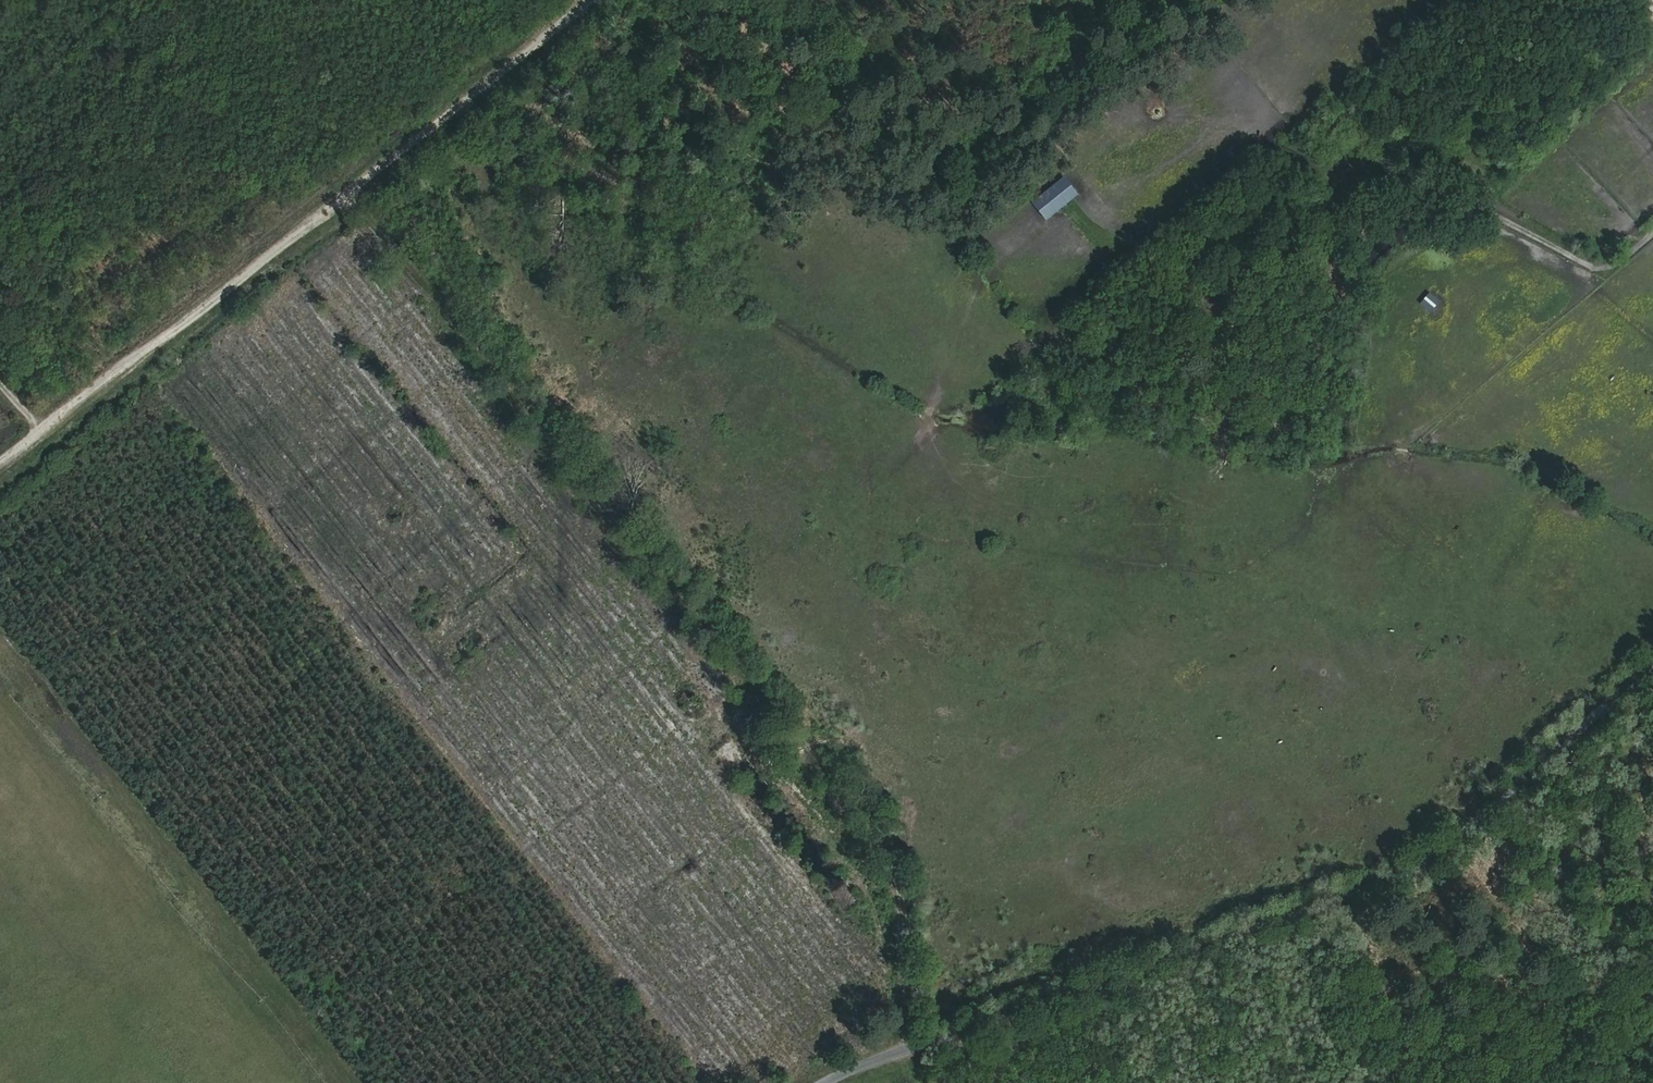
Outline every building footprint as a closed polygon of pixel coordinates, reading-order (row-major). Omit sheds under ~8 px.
[(1078,193),(1064,177),(1034,203),(1047,219),(1078,193)]
